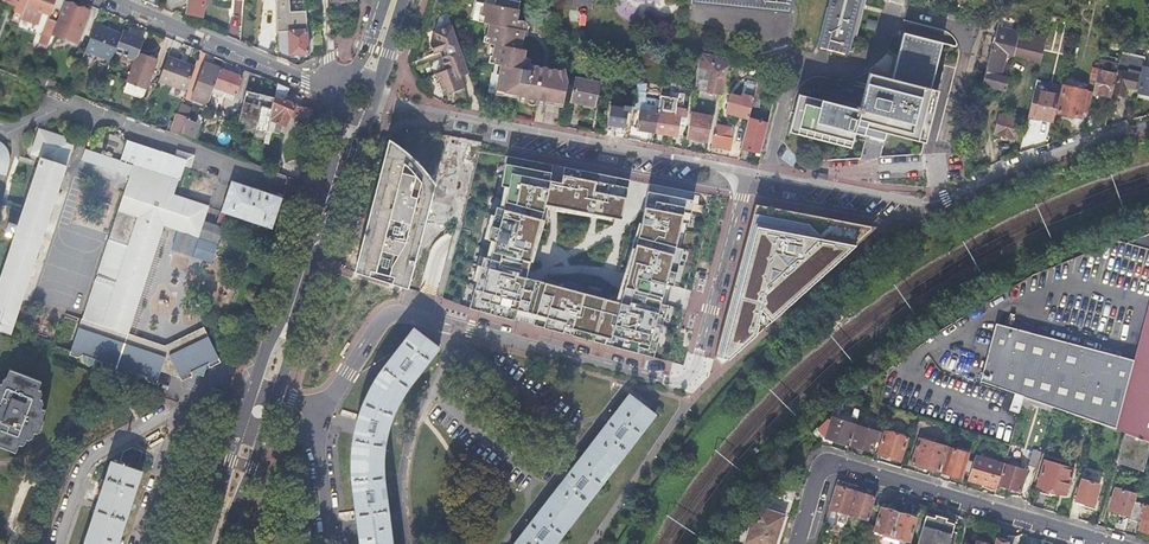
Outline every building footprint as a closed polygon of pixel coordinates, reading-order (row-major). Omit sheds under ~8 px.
[(23,15),(26,8),(29,0),(3,0),(3,2),(18,8),(16,12),(23,15)] [(26,8),(23,15),(22,19),(38,25),(42,14),(50,17),(56,0),(29,0),(26,8)] [(185,13),(193,15),(202,16),(204,0),(187,0),(185,13)] [(278,31),(289,30),(290,54),(299,53),(308,53),(306,23),(306,11),(293,12),(292,0),(277,0),(278,31)] [(564,69),(557,70),(553,69),(529,64),(530,58),(524,57),(525,50),(521,49),(523,35),(523,34),(522,33),(521,32),(522,30),(523,30),(524,30),(524,29),(525,29),(526,29),(526,28),(527,27),(527,26),(527,25),(527,24),(527,23),(526,22),(525,21),(524,21),(516,19),(520,1),(514,0),(495,0),(494,4),(484,3),(482,16),(485,16),(483,23),(490,24),(487,37),(486,43),(495,45),(493,57),(496,57),(495,64),(498,65),(496,74),(499,75),(495,96),(541,105),(545,105),(545,103),(546,100),(563,104),(567,84),(564,69)] [(693,3),(791,12),(793,0),(693,0),(693,3)] [(818,48),(847,55),(848,50),(854,51),(856,44),(867,0),(830,0),(818,48)] [(78,9),(68,4),(55,36),(76,44),(89,13),(78,9)] [(452,26),(447,13),(439,16),(434,32),(452,26)] [(48,47),(57,23),(49,20),(40,44),(48,47)] [(96,23),(86,50),(97,54),(95,59),(97,64),(102,66),(106,58),(111,60),(114,52),(121,33),(109,28),(96,23)] [(460,77),(469,74),(452,26),(434,32),(437,42),(430,44),(434,54),(439,52),(446,71),(442,72),(437,74),(445,96),(461,90),(459,83),(462,81),(460,77)] [(1006,53),(1014,55),(1020,33),(1001,28),(997,27),(994,37),(987,68),(982,85),(994,88),(1005,91),(1009,78),(1001,76),(1006,53)] [(122,30),(121,33),(114,52),(135,59),(137,53),(138,51),(143,38),(140,37),(141,34),(136,32),(130,30),(129,33),(122,30)] [(857,108),(800,94),(790,132),(851,147),(853,137),(855,133),(867,136),(886,140),(888,132),(906,137),(925,141),(942,71),(943,66),(953,68),(957,55),(957,54),(957,53),(957,52),(957,51),(956,50),(956,49),(956,48),(955,47),(954,46),(904,33),(892,79),(870,73),(867,86),(862,107),(858,106),(857,108)] [(1014,55),(1041,61),(1046,39),(1020,33),(1014,55)] [(987,68),(994,37),(993,40),(993,39),(986,68),(987,68)] [(48,47),(40,44),(37,50),(46,53),(48,47)] [(146,54),(138,51),(137,53),(135,59),(126,82),(146,89),(158,58),(156,58),(155,55),(152,54),(149,55),(146,54)] [(720,56),(717,56),(702,53),(696,89),(710,92),(724,94),(731,59),(720,56)] [(1119,71),(1114,93),(1119,94),(1124,95),(1126,86),(1139,89),(1144,67),(1146,58),(1121,53),(1120,58),(1117,70),(1119,71)] [(1102,95),(1111,97),(1116,74),(1117,70),(1120,58),(1102,54),(1099,69),(1096,79),(1093,92),(1093,93),(1102,95)] [(182,62),(168,57),(159,79),(173,85),(187,90),(196,67),(182,62)] [(215,86),(221,69),(213,66),(205,63),(192,98),(205,103),(202,109),(206,110),(207,108),(215,86)] [(1096,79),(1099,69),(1093,67),(1090,78),(1096,79)] [(1144,67),(1139,89),(1138,92),(1139,92),(1148,95),(1148,68),(1144,67)] [(232,73),(221,69),(215,86),(207,108),(220,113),(228,92),(237,95),(243,77),(232,73)] [(596,107),(600,84),(577,79),(572,102),(584,104),(596,107)] [(727,113),(750,119),(755,98),(758,85),(759,84),(749,81),(746,83),(743,95),(742,98),(731,96),(727,113)] [(146,89),(126,82),(125,87),(123,87),(122,91),(123,93),(127,94),(128,93),(140,98),(143,96),(146,89)] [(289,89),(278,84),(271,114),(267,131),(264,143),(268,145),(272,132),(274,133),(276,122),(287,126),(291,116),(300,118),(298,124),(310,126),(314,109),(305,108),(297,106),(297,105),(286,101),(288,93),(289,89)] [(170,93),(184,98),(187,90),(173,85),(170,93)] [(1081,112),(1086,90),(1064,85),(1058,112),(1069,114),(1080,117),(1081,112)] [(646,89),(638,88),(636,106),(636,107),(635,109),(641,110),(637,130),(646,131),(655,133),(658,113),(643,110),(644,104),(646,89)] [(1041,118),(1054,121),(1059,95),(1035,89),(1029,115),(1041,118)] [(1086,90),(1081,112),(1088,113),(1093,93),(1093,92),(1086,90)] [(686,124),(688,111),(677,109),(679,99),(661,96),(659,106),(658,113),(655,133),(666,135),(677,137),(680,123),(686,124)] [(659,106),(644,104),(643,110),(658,113),(659,106)] [(626,128),(630,106),(624,105),(624,109),(612,106),(608,125),(617,126),(626,128)] [(181,135),(195,141),(201,123),(178,114),(172,132),(181,135)] [(692,114),(687,139),(698,140),(709,142),(714,115),(710,114),(710,117),(692,114)] [(1000,115),(995,134),(1006,136),(1017,139),(1022,120),(1000,115)] [(752,152),(761,154),(770,121),(767,120),(766,123),(750,119),(742,149),(752,152)] [(733,126),(718,123),(713,147),(722,148),(731,150),(733,136),(731,136),(733,126)] [(0,279),(0,331),(11,334),(75,141),(39,129),(31,153),(41,158),(0,279)] [(866,141),(862,159),(881,158),(886,140),(867,136),(866,141)] [(476,174),(478,139),(453,137),(452,154),(467,155),(466,168),(447,166),(446,171),(476,174)] [(426,222),(435,184),(428,173),(418,162),(410,154),(389,139),(374,198),(355,272),(408,288),(426,222)] [(82,319),(81,318),(70,351),(83,356),(88,367),(100,361),(129,371),(134,382),(145,377),(158,381),(161,371),(181,377),(192,371),(204,375),(208,363),(220,358),(212,342),(203,326),(164,346),(128,334),(164,226),(199,237),(209,207),(174,195),(179,180),(133,165),(133,166),(86,151),(84,159),(130,174),(118,210),(82,319)] [(621,218),(629,179),(564,166),(561,182),(550,180),(553,164),(507,155),(502,185),(509,187),(506,201),(504,209),(497,207),(489,239),(496,241),(491,258),(484,256),(470,308),(515,320),(517,313),(536,318),(534,325),(654,357),(668,305),(665,304),(670,285),(673,285),(683,248),(680,247),(684,230),(685,222),(687,223),(693,191),(648,182),(641,222),(638,222),(617,300),(526,277),(530,261),(534,261),(549,207),(614,220),(614,217),(621,218)] [(442,189),(467,197),(472,184),(446,176),(442,189)] [(222,212),(273,229),(283,198),(258,190),(233,181),(222,212)] [(876,227),(755,204),(715,358),(722,365),(876,227)] [(1125,243),(1148,249),(1148,233),(1125,243)] [(1123,432),(1142,362),(1002,326),(987,384),(1023,397),(1051,407),(1054,408),(1075,415),(1096,422),(1117,430),(1123,432)] [(358,516),(358,520),(361,543),(395,543),(393,531),(393,527),(391,516),(389,517),(387,497),(386,492),(385,488),(385,484),(384,480),(384,475),(384,471),(384,467),(383,463),(383,462),(383,460),(383,458),(383,456),(383,454),(384,452),(384,451),(384,449),(384,447),(384,445),(385,443),(385,441),(385,439),(386,437),(386,435),(386,434),(387,432),(388,429),(389,426),(390,424),(391,421),(392,419),(393,416),(394,414),(395,411),(396,408),(397,406),(398,404),(400,401),(402,398),(404,395),(406,392),(408,389),(410,386),(412,383),(439,346),(415,328),(394,354),(385,366),(383,369),(380,372),(378,375),(376,379),(374,382),(372,385),(371,387),(369,390),(368,392),(367,395),(366,398),(364,401),(363,403),(362,406),(361,409),(360,412),(359,414),(359,417),(358,419),(357,422),(356,425),(356,428),(355,431),(354,434),(354,437),(353,440),(353,443),(353,445),(352,448),(352,450),(352,453),(352,456),(352,459),(352,462),(352,465),(352,468),(352,471),(353,474),(353,475),(354,485),(358,516)] [(1142,362),(1123,432),(1124,432),(1148,441),(1148,335),(1142,362)] [(220,358),(208,363),(210,366),(221,360),(220,358)] [(29,375),(10,368),(7,375),(3,379),(3,382),(0,381),(0,444),(18,451),(21,443),(24,444),(28,440),(28,439),(28,437),(31,438),(36,434),(35,433),(36,430),(39,431),(43,428),(42,427),(44,422),(45,422),(44,415),(47,407),(42,405),(43,402),(44,402),(43,397),(41,396),(42,393),(43,393),(42,388),(39,387),(42,379),(29,375)] [(194,374),(192,371),(181,377),(182,380),(194,374)] [(515,543),(555,543),(656,413),(631,394),(605,426),(567,477),(522,535),(515,543)] [(1023,397),(1021,404),(1029,406),(1030,403),(1050,410),(1051,407),(1023,397)] [(856,424),(832,417),(831,422),(826,437),(838,441),(850,444),(856,424)] [(826,437),(831,422),(829,419),(819,428),(826,437)] [(879,439),(881,434),(877,434),(878,430),(868,427),(858,424),(852,444),(873,450),(876,438),(879,439)] [(885,431),(878,453),(890,456),(901,460),(907,437),(885,431)] [(1124,432),(1116,461),(1144,470),(1148,452),(1148,441),(1124,432)] [(940,472),(948,447),(920,439),(913,463),(927,467),(940,472)] [(950,447),(943,472),(952,474),(962,477),(969,453),(950,447)] [(1037,467),(1041,452),(1033,450),(1029,464),(1037,467)] [(1004,463),(977,455),(969,480),(983,484),(997,488),(998,484),(1004,463)] [(1045,460),(1036,491),(1044,493),(1052,496),(1054,490),(1066,494),(1073,469),(1045,460)] [(142,472),(113,462),(100,499),(86,543),(119,543),(142,472)] [(1026,470),(1004,463),(998,484),(1009,488),(1020,491),(1021,487),(1024,488),(1027,478),(1025,477),(1026,470)] [(1093,505),(1099,483),(1083,478),(1076,500),(1084,502),(1093,505)] [(846,488),(837,485),(826,521),(836,524),(837,521),(846,524),(849,513),(856,491),(846,488)] [(1115,487),(1109,509),(1118,512),(1128,515),(1135,493),(1115,487)] [(876,497),(856,491),(849,513),(859,516),(869,519),(876,497)] [(1135,500),(1129,519),(1138,521),(1139,516),(1142,517),(1141,522),(1140,525),(1139,529),(1148,532),(1148,505),(1135,500)] [(757,505),(756,509),(772,514),(773,510),(757,505)] [(884,535),(892,537),(899,513),(891,511),(892,507),(888,506),(884,505),(883,508),(882,508),(875,529),(884,532),(884,535)] [(745,542),(752,543),(776,543),(786,514),(780,512),(773,510),(772,514),(756,509),(745,542)] [(899,513),(892,537),(899,539),(900,537),(910,540),(917,518),(915,518),(916,515),(912,513),(908,512),(906,515),(899,513)] [(918,543),(921,543),(952,543),(953,542),(950,538),(953,531),(955,523),(947,520),(948,518),(936,514),(935,517),(926,514),(918,543)] [(993,543),(991,543),(992,539),(991,538),(981,535),(980,536),(979,540),(977,539),(976,543),(992,543),(993,543)]
